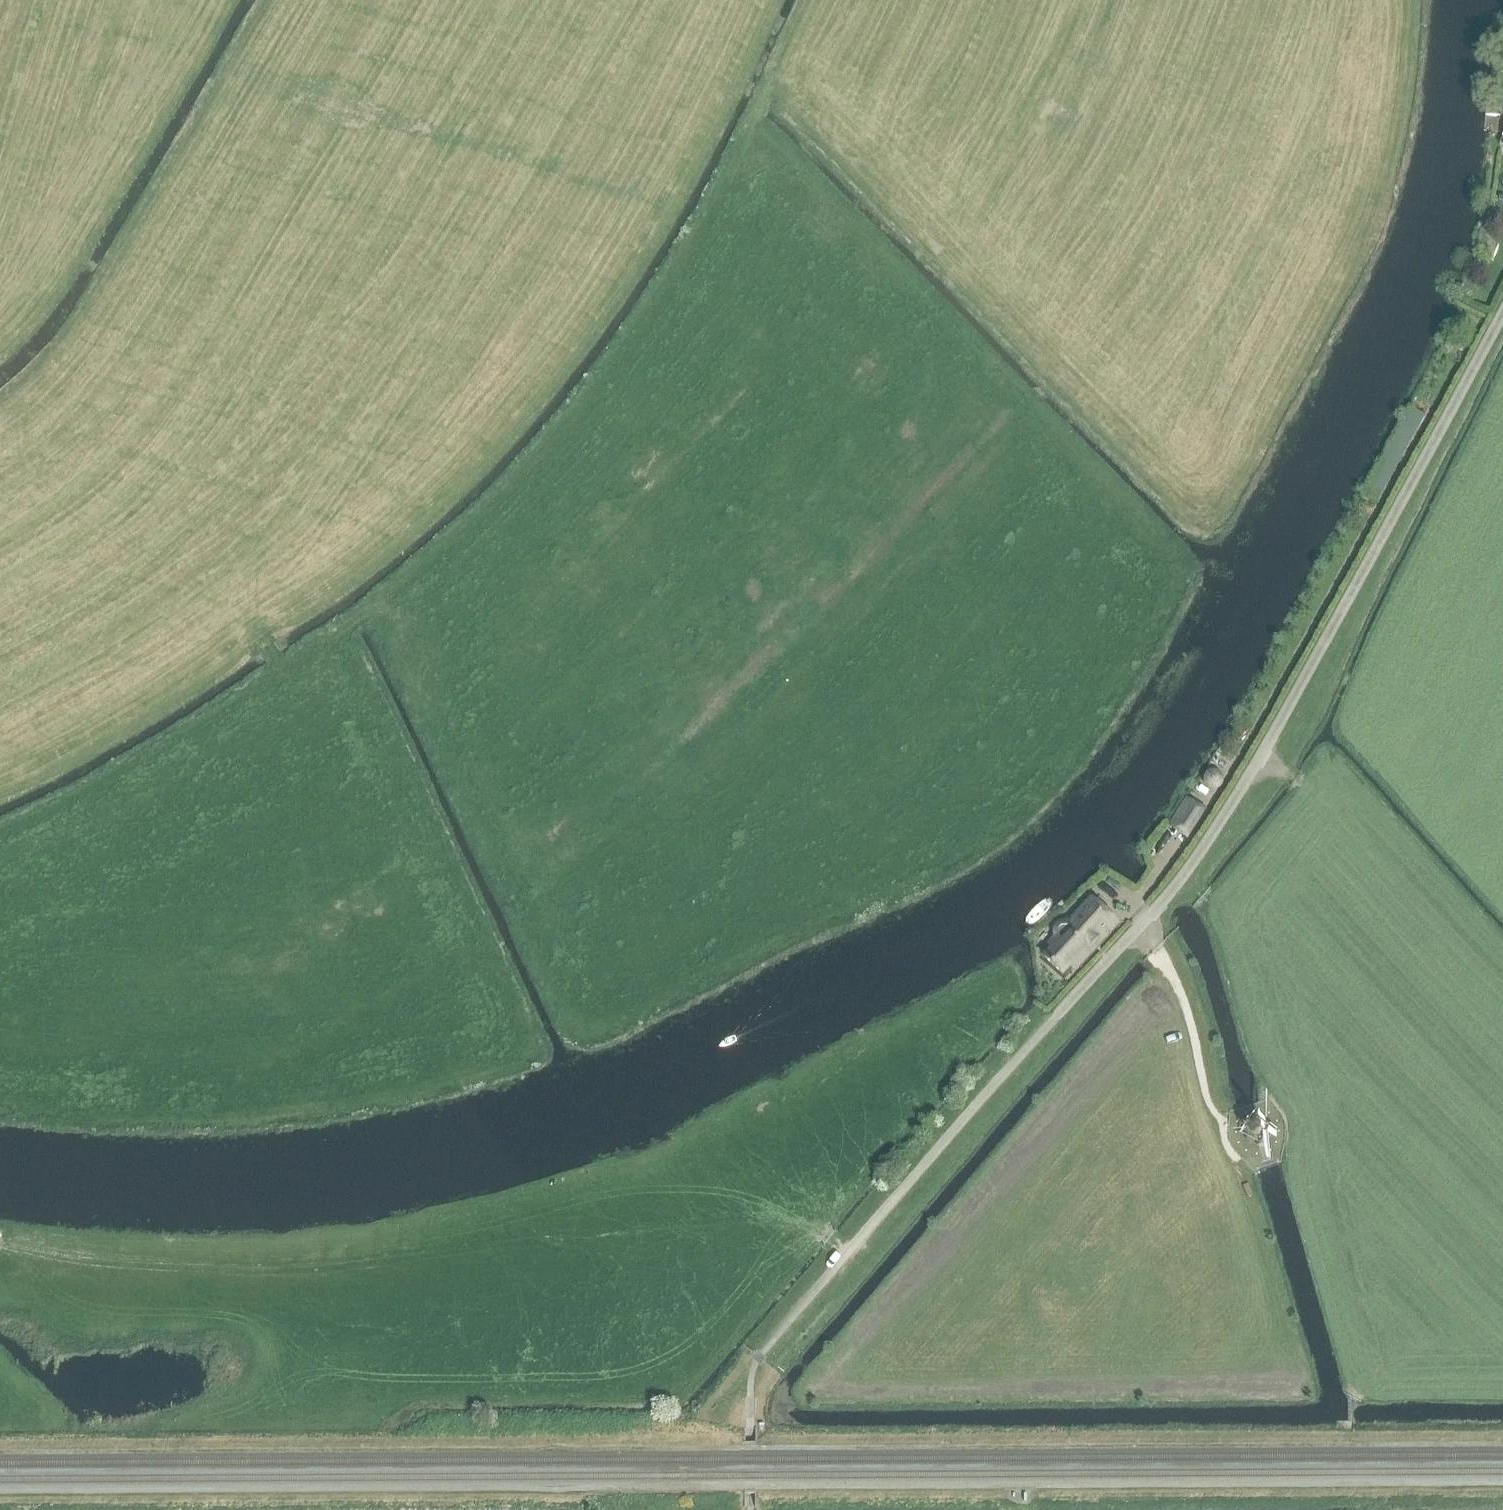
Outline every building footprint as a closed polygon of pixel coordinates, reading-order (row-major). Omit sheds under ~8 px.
[(1167,826),(1187,838),(1206,809),(1186,796),(1167,826)] [(1070,966),(1074,970),(1118,923),(1091,898),(1067,925),(1063,924),(1059,925),(1056,928),(1055,932),(1056,936),(1048,945),(1052,949),(1044,958),(1062,974),(1070,966)] [(1265,1141),(1269,1132),(1266,1123),(1258,1118),(1248,1121),(1244,1130),(1247,1140),(1256,1144),(1265,1141)]
